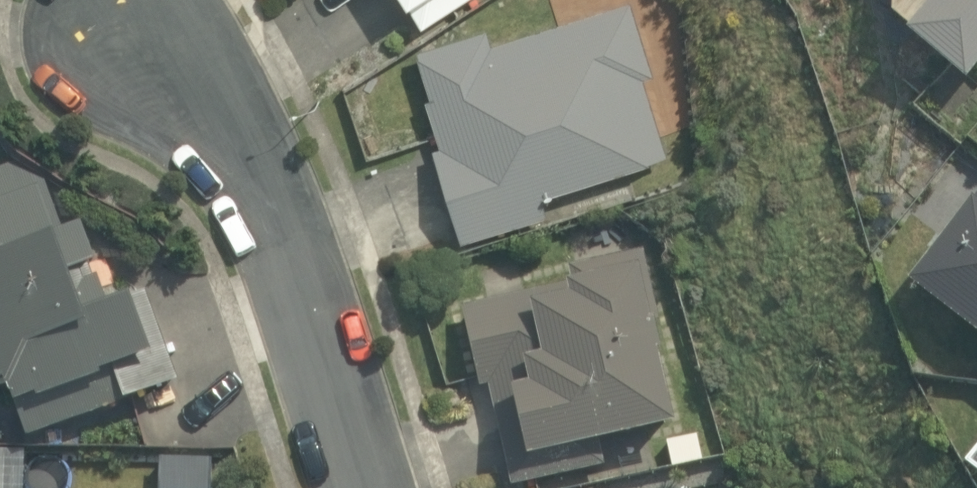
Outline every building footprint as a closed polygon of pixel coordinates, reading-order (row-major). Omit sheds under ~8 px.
[(415,27),(456,0),(390,0),(394,6),(399,3),(415,27)] [(889,39),(953,87),(976,57),(976,0),(921,0),(889,39)] [(427,150),(454,242),(540,216),(534,198),(660,157),(636,80),(647,76),(623,1),(485,46),(481,31),(409,52),(424,100),(419,101),(433,148),(427,150)] [(25,435),(175,382),(142,288),(115,298),(105,272),(91,276),(87,263),(100,259),(87,222),(65,228),(49,186),(5,166),(0,168),(0,384),(5,382),(25,435)] [(908,284),(976,336),(976,193),(908,284)] [(608,461),(604,440),(672,422),(656,350),(661,349),(656,316),(641,245),(565,263),(570,278),(457,303),(475,387),(496,383),(513,478),(537,474),(608,461)] [(22,451),(0,450),(0,487),(20,487),(22,451)]
